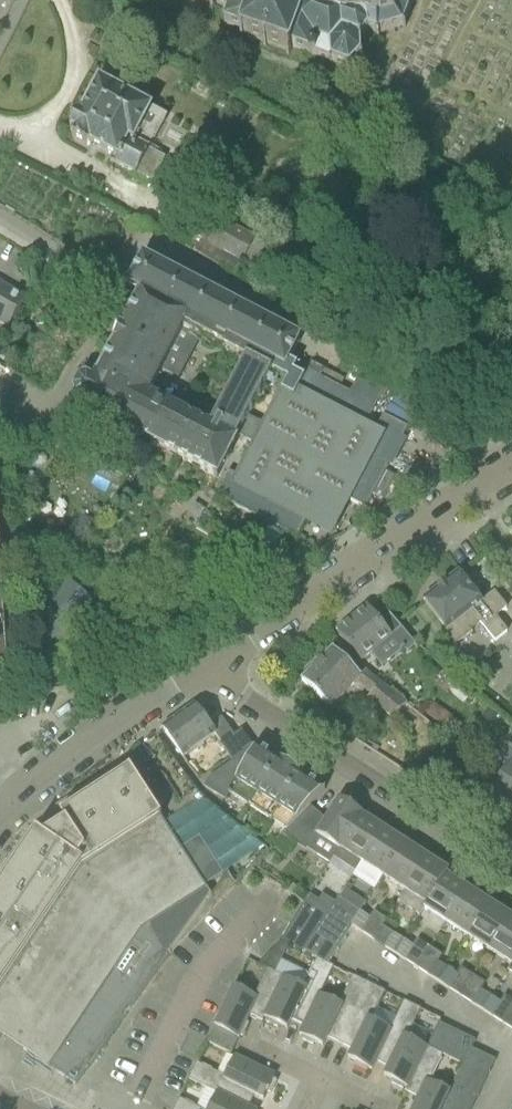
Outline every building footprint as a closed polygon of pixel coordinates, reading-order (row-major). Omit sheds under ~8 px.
[(347,71),(350,70),(349,67),(359,57),(362,58),(362,56),(360,55),(358,40),(367,30),(375,33),(376,37),(378,36),(378,33),(401,27),(403,29),(405,27),(403,25),(411,0),(199,0),(210,4),(209,9),(210,9),(209,12),(212,13),(213,10),(214,11),(216,6),(228,10),(223,24),(241,30),(239,39),(242,40),(243,37),(263,44),(262,47),(265,48),(266,45),(286,52),(285,55),(288,56),(291,48),(308,54),(309,57),(314,56),(329,61),(328,62),(329,64),(332,63),(347,68),(347,71)] [(109,163),(128,174),(136,178),(137,176),(150,183),(153,182),(165,160),(149,151),(166,119),(98,83),(81,116),(76,118),(69,131),(71,141),(85,149),(90,147),(112,158),(109,163)] [(332,105),(336,93),(320,87),(316,98),(332,105)] [(165,215),(156,232),(187,249),(205,214),(192,207),(193,205),(174,195),(164,214),(165,215)] [(293,373),(296,366),(288,362),(299,340),(181,279),(186,270),(177,265),(173,274),(142,259),(127,288),(139,294),(95,379),(83,373),(67,402),(216,478),(235,441),(234,441),(237,436),(258,448),(269,428),(247,416),(270,372),(286,380),(280,392),(301,403),(300,404),(347,429),(355,433),(360,424),(364,425),(384,386),(363,372),(350,396),(305,373),(303,379),(293,373)] [(0,287),(0,324),(8,329),(25,299),(1,285),(0,287)] [(341,497),(351,503),(365,510),(373,496),(385,472),(408,429),(383,416),(341,497)] [(89,457),(127,478),(136,462),(98,442),(89,457)] [(228,472),(215,497),(296,540),(304,525),(309,515),(237,477),(228,472)] [(385,472),(373,496),(382,501),(394,477),(385,472)] [(458,574),(424,602),(437,619),(457,644),(473,632),(469,627),(477,621),(482,626),(483,628),(494,642),(507,632),(496,618),(507,610),(494,594),(482,604),(458,574)] [(89,602),(67,583),(27,630),(49,648),(89,602)] [(326,643),(333,649),(344,660),(353,652),(375,680),(384,673),(369,655),(401,630),(387,611),(376,618),(368,608),(337,633),(338,634),(326,643)] [(344,660),(333,649),(301,682),(330,710),(356,683),(371,695),(367,699),(392,720),(405,705),(366,674),(362,678),(344,660)] [(438,664),(452,675),(459,665),(445,654),(438,664)] [(195,707),(163,730),(183,759),(215,736),(223,747),(221,748),(228,758),(229,760),(232,764),(254,749),(242,732),(234,737),(222,719),(209,728),(197,710),(195,707)] [(508,816),(511,810),(511,748),(507,745),(491,769),(502,777),(488,798),(497,804),(495,807),(508,816)] [(209,780),(204,788),(223,801),(227,794),(228,793),(287,830),(310,807),(320,795),(324,791),(300,776),(278,761),(257,748),(255,751),(254,749),(232,764),(218,774),(209,780)] [(130,771),(128,773),(129,775),(63,818),(62,815),(59,817),(64,823),(51,831),(49,828),(36,836),(5,883),(7,884),(4,888),(1,887),(0,889),(0,1037),(75,1086),(210,897),(206,890),(130,771)] [(286,832),(283,835),(301,847),(329,865),(333,858),(340,848),(341,847),(361,816),(362,815),(339,800),(326,821),(310,807),(287,830),(286,831),(286,832)] [(340,848),(333,858),(355,872),(362,861),(367,853),(385,827),(372,818),(370,822),(363,817),(362,816),(361,816),(341,847),(340,848)] [(367,853),(362,861),(384,875),(404,844),(395,838),(397,835),(385,827),(367,853)] [(384,875),(405,889),(428,855),(416,847),(414,850),(404,844),(384,875)] [(406,889),(398,902),(419,916),(425,907),(448,872),(439,866),(441,863),(428,855),(405,889),(406,889)] [(425,907),(446,921),(469,886),(457,878),(455,882),(446,876),(448,872),(425,907)] [(446,921),(468,936),(489,904),(480,898),(482,894),(469,886),(446,921)] [(317,960),(328,965),(338,950),(315,935),(322,923),(329,913),(307,899),(304,904),(280,942),(289,946),(317,960)] [(338,899),(330,911),(352,925),(360,913),(338,899)] [(490,950),(511,916),(511,914),(500,906),(498,910),(489,904),(468,936),(490,950)] [(345,938),(352,928),(351,927),(352,925),(330,911),(329,913),(322,923),(345,938)] [(352,925),(351,927),(352,928),(361,933),(369,919),(360,913),(352,925)] [(372,941),(381,927),(384,923),(372,916),(369,919),(361,933),(372,941)] [(511,964),(511,963),(511,916),(490,950),(511,964)] [(315,935),(338,950),(345,938),(322,923),(315,935)] [(381,927),(372,941),(385,949),(394,935),(381,927)] [(385,949),(394,955),(403,941),(394,935),(385,949)] [(403,941),(394,955),(404,961),(413,947),(403,941)] [(280,942),(258,966),(267,970),(275,974),(289,946),(280,942)] [(416,969),(428,951),(415,943),(413,947),(404,961),(416,969)] [(428,951),(416,969),(428,977),(437,963),(440,959),(428,951)] [(291,1021),(303,1027),(304,1027),(319,996),(320,996),(333,968),(328,965),(317,960),(303,988),(283,978),(262,1022),(262,1023),(264,1019),(266,1020),(265,1023),(277,1029),(279,1026),(287,1030),(291,1021)] [(428,977),(438,983),(447,969),(437,963),(428,977)] [(447,969),(438,983),(447,989),(456,975),(447,969)] [(249,1016),(262,1022),(283,978),(275,974),(267,970),(254,997),(234,987),(206,1044),(230,1056),(238,1039),(240,1036),(242,1037),(248,1025),(245,1024),(249,1016)] [(459,997),(471,979),(459,971),(456,975),(447,989),(459,997)] [(327,1038),(339,1045),(368,985),(352,977),(339,1005),(320,996),(319,996),(304,1027),(303,1027),(299,1036),(302,1038),(301,1040),(313,1046),(314,1043),(323,1048),(327,1038)] [(471,979),(459,997),(472,1005),(481,991),(483,987),(471,979)] [(371,1071),(376,1063),(375,1062),(391,1030),(390,1029),(371,1020),(385,993),(368,985),(339,1045),(352,1051),(348,1060),(356,1064),(355,1067),(367,1072),(368,1070),(371,1071)] [(472,1005),(481,1011),(490,997),(481,991),(472,1005)] [(490,997),(481,1011),(491,1017),(500,1003),(490,997)] [(511,1011),(511,1006),(502,999),(500,1003),(491,1017),(503,1025),(511,1011)] [(404,1092),(405,1092),(427,1048),(407,1037),(420,1011),(404,1002),(390,1029),(391,1030),(375,1062),(376,1063),(388,1069),(384,1077),(392,1081),(390,1084),(402,1090),(404,1087),(406,1088),(404,1092)] [(503,1025),(511,1031),(511,1011),(503,1025)] [(451,1030),(439,1024),(427,1048),(439,1054),(451,1030)] [(439,1054),(442,1055),(451,1060),(463,1036),(451,1030),(439,1054)] [(465,1061),(471,1049),(475,1042),(463,1036),(451,1060),(463,1065),(465,1061)] [(439,1054),(427,1048),(405,1092),(418,1099),(414,1106),(411,1105),(409,1108),(442,1108),(447,1097),(449,1093),(429,1082),(442,1055),(439,1054)] [(471,1049),(465,1061),(489,1073),(495,1061),(471,1049)] [(216,1095),(216,1094),(248,1108),(254,1097),(263,1101),(267,1093),(270,1094),(276,1082),(273,1081),(275,1077),(234,1057),(224,1078),(196,1064),(188,1081),(216,1095)] [(465,1061),(463,1065),(459,1073),(483,1085),(489,1073),(465,1061)] [(459,1073),(453,1085),(478,1097),(483,1085),(459,1073)] [(449,1093),(447,1097),(471,1108),(472,1108),(478,1097),(453,1085),(449,1093)] [(216,1095),(209,1108),(248,1108),(216,1094),(216,1095)] [(447,1097),(442,1108),(471,1108),(447,1097)] [(179,1100),(174,1108),(197,1108),(179,1100)]
